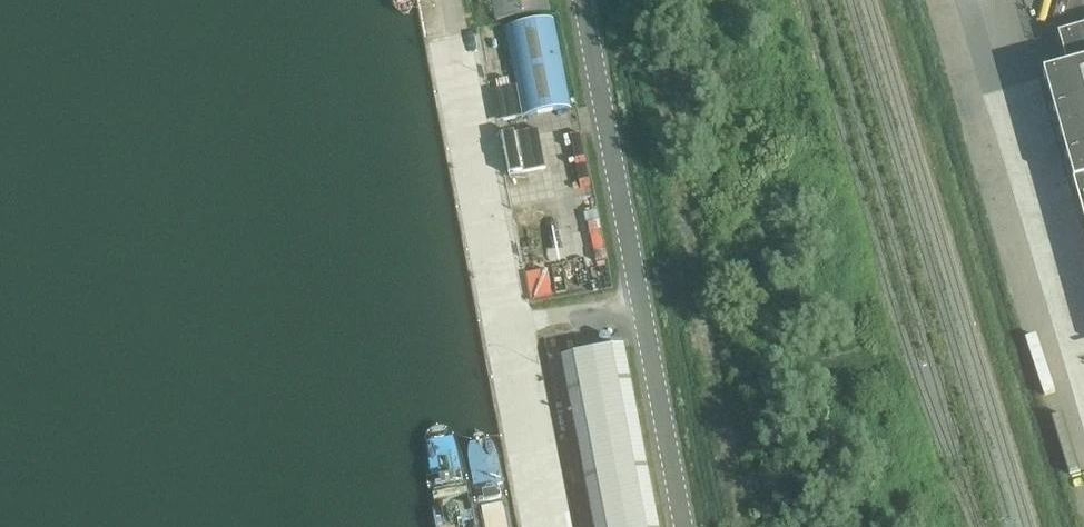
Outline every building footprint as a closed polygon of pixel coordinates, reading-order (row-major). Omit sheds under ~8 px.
[(497,23),(549,12),(547,0),(492,0),(497,23)] [(505,29),(522,118),(571,108),(554,20),(505,29)] [(1059,33),(1068,67),(1044,73),(1083,221),(1083,26),(1059,33)] [(538,130),(501,137),(509,176),(546,169),(538,130)] [(594,526),(658,526),(623,348),(562,360),(594,526)]
